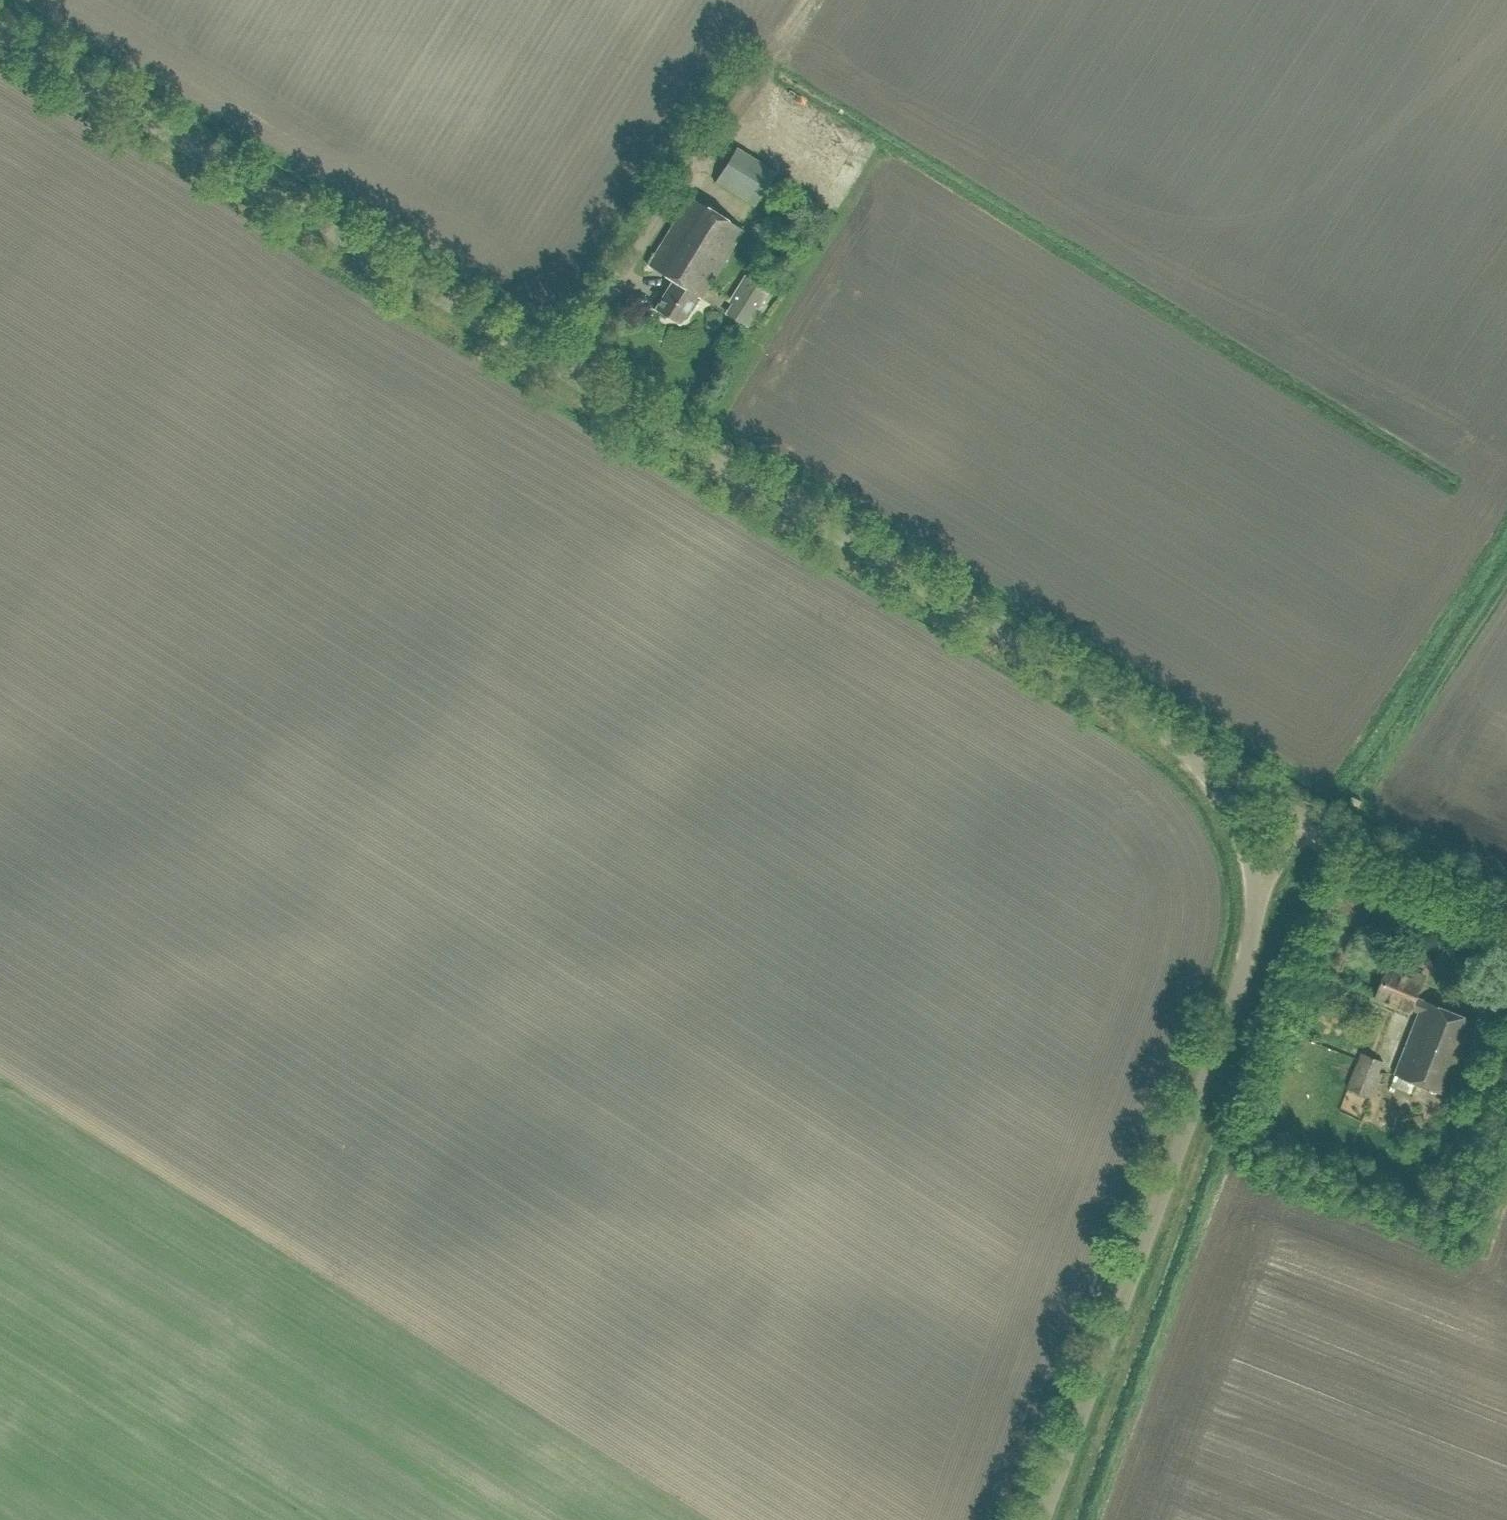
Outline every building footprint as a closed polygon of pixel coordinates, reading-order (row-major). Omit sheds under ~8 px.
[(743,229),(690,197),(648,265),(673,280),(655,309),(679,324),(696,296),(700,298),(743,229)] [(765,293),(739,277),(726,299),(730,301),(723,312),(746,326),(765,293)] [(1410,977),(1390,968),(1378,996),(1412,1010),(1413,1009),(1420,1012),(1395,1073),(1452,1097),(1483,1022),(1425,999),(1425,1001),(1417,997),(1425,977),(1412,972),(1410,977)] [(1385,1062),(1362,1052),(1348,1087),(1374,1098),(1384,1074),(1381,1073),(1385,1062)]
